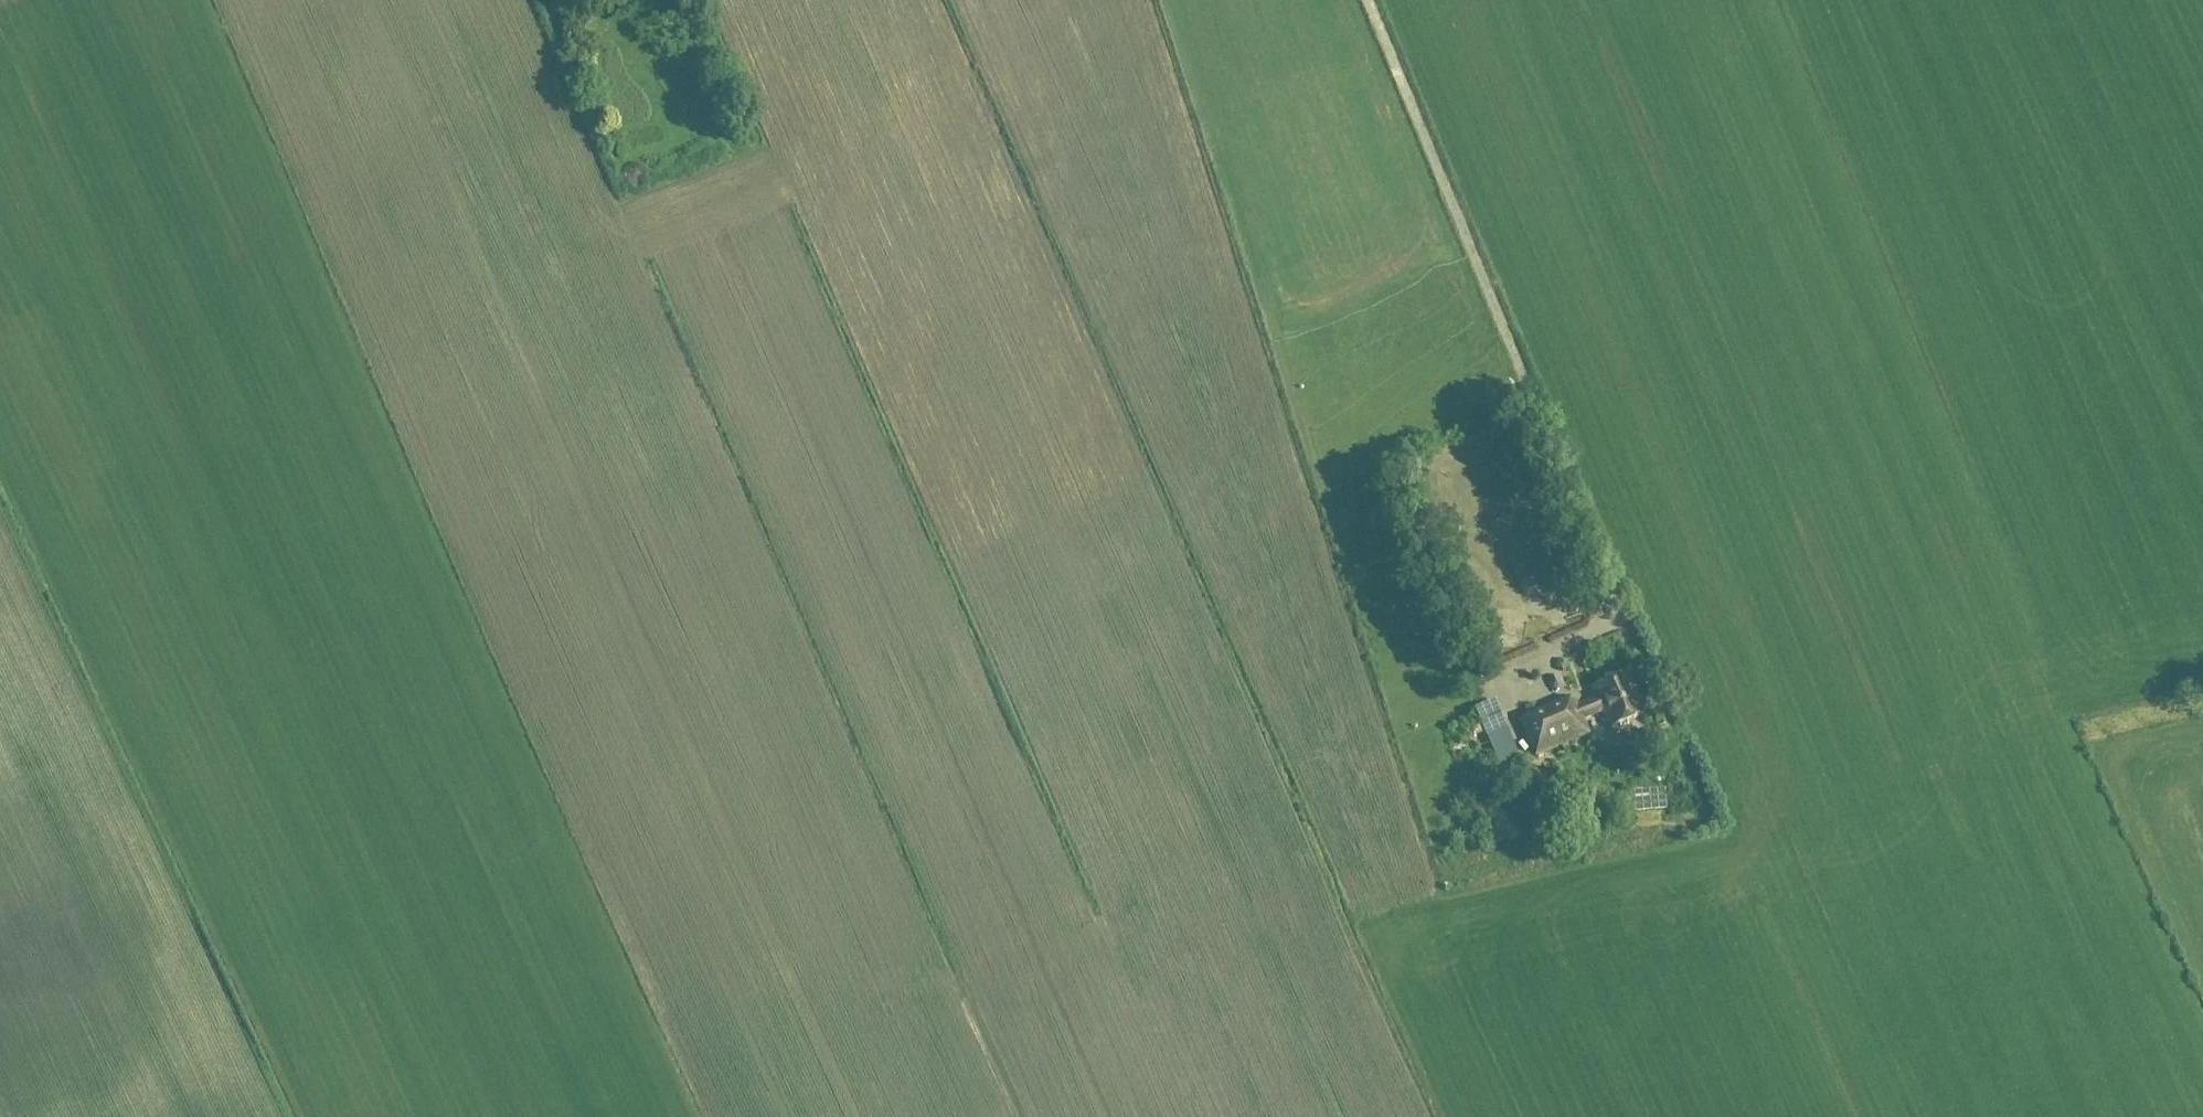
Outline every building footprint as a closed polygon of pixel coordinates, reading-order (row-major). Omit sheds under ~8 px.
[(1588,734),(1582,720),(1602,712),(1608,726),(1644,711),(1629,675),(1593,690),(1596,698),(1576,707),(1572,699),(1522,721),(1537,756),(1588,734)] [(1491,740),(1496,753),(1511,745),(1506,734),(1491,740)]
